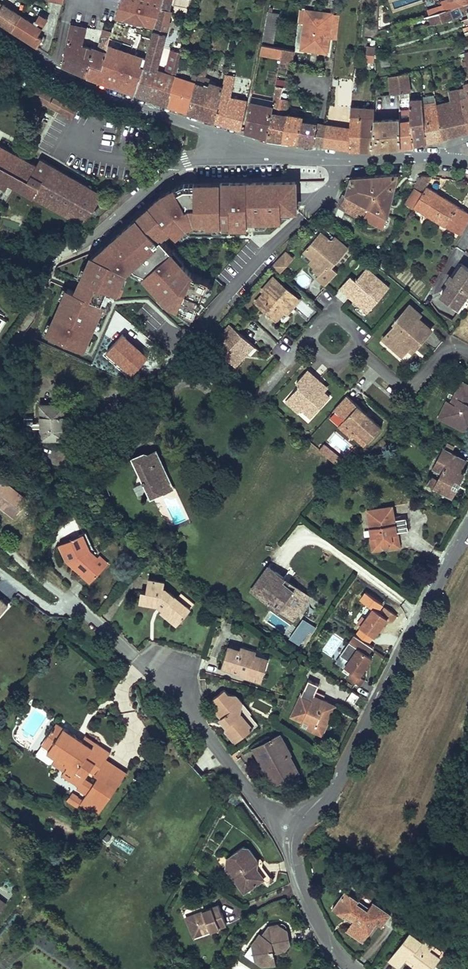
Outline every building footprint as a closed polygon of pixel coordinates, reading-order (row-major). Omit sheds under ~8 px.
[(113,29),(141,59),(157,0),(120,0),(113,29)] [(159,15),(169,17),(173,0),(163,0),(159,15)] [(455,1),(443,6),(444,11),(451,9),(457,7),(467,3),(467,0),(455,0),(455,1)] [(12,31),(21,16),(0,3),(0,23),(12,31)] [(461,16),(467,14),(467,3),(457,7),(461,16)] [(454,18),(451,9),(444,11),(431,15),(434,24),(454,18)] [(327,54),(332,14),(306,10),(301,50),(311,52),(314,49),(318,49),(317,52),(327,54)] [(268,11),(263,42),(274,44),(279,13),(268,11)] [(21,16),(12,31),(31,43),(37,47),(42,39),(38,36),(48,20),(40,15),(34,24),(21,16)] [(158,18),(153,31),(144,65),(143,67),(144,67),(140,78),(136,95),(153,100),(168,106),(176,76),(181,56),(182,52),(175,50),(170,75),(156,70),(166,34),(170,21),(168,20),(158,18)] [(70,25),(61,65),(75,72),(87,77),(90,65),(102,68),(105,55),(108,44),(112,32),(104,29),(98,50),(83,45),(87,28),(70,25)] [(262,44),(260,54),(280,58),(282,48),(262,44)] [(367,46),(365,61),(374,62),(376,47),(367,46)] [(280,58),(280,60),(293,62),(295,50),(282,48),(280,58)] [(119,89),(136,95),(140,78),(144,67),(143,67),(144,65),(138,63),(134,75),(125,72),(124,75),(118,73),(116,72),(119,66),(120,67),(122,61),(119,60),(110,57),(105,55),(102,68),(90,65),(87,77),(102,83),(119,89)] [(381,57),(382,66),(389,65),(388,55),(381,57)] [(201,63),(200,65),(197,83),(188,112),(203,117),(215,121),(222,86),(210,82),(211,80),(204,77),(208,67),(205,66),(206,60),(202,58),(201,63)] [(391,88),(391,94),(399,93),(410,92),(408,72),(390,76),(391,88)] [(222,86),(215,121),(229,126),(241,129),(247,101),(241,99),(240,105),(230,103),(231,97),(235,75),(225,73),(222,86)] [(176,76),(168,106),(177,109),(188,112),(197,83),(176,76)] [(333,76),(331,92),(342,93),(344,77),(333,76)] [(286,81),(277,79),(276,85),(282,87),(285,88),(286,81)] [(34,84),(29,94),(38,99),(44,89),(34,84)] [(273,106),(268,137),(275,138),(282,139),(287,114),(288,100),(280,99),(282,87),(276,85),(273,106)] [(38,99),(50,105),(55,96),(44,89),(38,99)] [(467,130),(467,129),(462,98),(460,89),(450,91),(452,101),(437,105),(442,138),(457,133),(467,130)] [(50,105),(63,112),(68,103),(55,96),(50,105)] [(241,99),(231,97),(230,103),(240,105),(241,99)] [(410,109),(413,145),(419,143),(426,142),(423,103),(423,98),(410,100),(410,109)] [(436,101),(423,103),(426,142),(434,140),(442,138),(437,105),(436,101)] [(251,102),(245,130),(256,134),(268,137),(273,106),(251,102)] [(351,107),(351,117),(361,118),(360,149),(366,149),(372,149),(374,119),(375,108),(351,107)] [(400,118),(401,146),(406,146),(413,145),(410,109),(400,110),(400,118)] [(328,115),(326,125),(341,128),(341,113),(329,111),(328,115)] [(287,114),(282,139),(292,141),(306,143),(314,144),(317,124),(317,122),(303,120),(303,116),(287,114)] [(361,118),(351,117),(350,129),(350,149),(360,149),(361,118)] [(400,118),(382,119),(383,148),(391,147),(401,146),(400,118)] [(382,119),(374,119),(372,149),(383,148),(382,119)] [(317,144),(323,145),(326,125),(317,124),(314,144),(317,144)] [(326,125),(323,145),(340,148),(350,149),(350,129),(341,128),(326,125)] [(0,146),(0,185),(2,186),(0,190),(0,192),(3,194),(5,190),(8,191),(9,188),(7,186),(9,182),(85,225),(102,194),(85,184),(79,194),(45,175),(50,165),(40,159),(36,166),(0,145),(0,146)] [(85,184),(50,165),(45,175),(79,194),(85,184)] [(352,177),(347,193),(370,206),(364,218),(383,228),(387,216),(391,200),(386,199),(389,186),(394,188),(397,174),(352,177)] [(432,176),(432,175),(421,175),(422,176),(406,202),(414,207),(414,206),(426,186),(431,177),(432,176)] [(296,210),(295,182),(184,185),(160,198),(151,206),(96,256),(92,254),(75,291),(67,288),(46,336),(82,351),(108,289),(115,292),(119,280),(122,281),(126,271),(132,266),(135,268),(145,273),(143,277),(169,305),(193,316),(209,279),(191,272),(161,237),(170,229),(176,235),(187,226),(195,222),(205,225),(229,224),(229,229),(247,228),(247,222),(280,221),(281,210),(296,210)] [(414,206),(459,234),(467,220),(467,212),(426,186),(414,206)] [(370,206),(347,193),(340,207),(363,220),(364,218),(370,206)] [(317,277),(326,285),(338,272),(332,267),(349,248),(335,236),(331,240),(321,231),(305,250),(314,258),(318,262),(315,266),(313,268),(320,274),(317,277)] [(294,258),(284,251),(271,266),(280,274),(294,258)] [(314,258),(310,262),(315,266),(318,262),(314,258)] [(382,261),(378,265),(384,270),(388,266),(382,261)] [(441,294),(457,306),(467,291),(467,267),(462,263),(441,294)] [(350,276),(340,288),(351,297),(354,294),(361,300),(358,304),(368,312),(389,287),(367,268),(356,281),(350,276)] [(256,302),(277,320),(285,311),(289,305),(292,308),(300,299),(274,277),(262,290),(264,292),(256,302)] [(351,297),(358,304),(361,300),(354,294),(351,297)] [(421,314),(410,304),(393,323),(395,324),(401,330),(398,333),(392,328),(383,339),(402,356),(407,350),(411,345),(415,348),(432,329),(418,317),(421,314)] [(392,328),(398,333),(401,330),(395,324),(392,328)] [(230,325),(211,346),(235,367),(245,356),(242,354),(251,344),(230,325)] [(122,331),(103,354),(130,377),(149,354),(122,331)] [(242,354),(245,356),(253,346),(251,344),(242,354)] [(407,350),(411,353),(415,348),(411,345),(407,350)] [(449,365),(444,370),(453,375),(456,368),(449,365)] [(299,386),(289,397),(302,409),(306,405),(315,413),(329,397),(323,391),(314,384),(317,380),(307,370),(296,383),(299,386)] [(314,384),(323,391),(326,387),(317,380),(314,384)] [(439,417),(455,426),(457,421),(462,423),(467,423),(467,422),(467,385),(462,382),(451,403),(448,401),(439,417)] [(352,399),(346,394),(333,410),(358,432),(354,437),(364,446),(382,426),(372,417),(370,419),(366,416),(368,414),(352,399)] [(65,404),(40,405),(41,440),(66,440),(65,427),(65,404)] [(455,426),(463,430),(467,429),(467,422),(467,423),(462,423),(457,421),(455,426)] [(343,462),(323,445),(319,450),(338,468),(343,462)] [(438,479),(434,488),(452,497),(456,488),(452,486),(455,480),(459,482),(464,473),(460,471),(466,460),(444,448),(433,469),(441,473),(438,479)] [(157,464),(161,462),(156,452),(148,455),(154,458),(157,464)] [(134,458),(151,497),(162,492),(160,488),(170,483),(161,462),(157,464),(154,458),(148,455),(144,453),(134,458)] [(428,485),(434,488),(438,479),(432,476),(428,485)] [(6,511),(8,508),(16,514),(28,501),(3,480),(0,483),(0,506),(6,511)] [(160,488),(162,492),(172,488),(170,483),(160,488)] [(395,520),(393,506),(367,510),(369,520),(371,519),(372,527),(370,528),(373,550),(382,549),(381,542),(389,541),(390,547),(399,546),(397,533),(395,520)] [(6,511),(14,517),(16,514),(8,508),(6,511)] [(395,520),(397,533),(408,531),(406,518),(395,520)] [(83,534),(90,551),(93,549),(86,532),(83,534)] [(83,534),(59,544),(67,561),(72,558),(81,566),(77,570),(90,583),(103,569),(94,561),(97,557),(90,551),(83,534)] [(94,561),(103,569),(109,563),(100,555),(97,557),(94,561)] [(72,558),(67,561),(77,570),(81,566),(72,558)] [(268,566),(251,590),(278,609),(282,604),(291,610),(302,595),(281,580),(283,577),(268,566)] [(308,595),(283,577),(281,580),(302,595),(291,610),(282,604),(278,609),(292,619),(308,595)] [(141,591),(139,602),(157,605),(158,603),(163,603),(166,605),(163,610),(161,612),(169,619),(172,615),(180,621),(190,609),(177,598),(170,592),(163,591),(164,587),(165,582),(148,579),(146,592),(141,591)] [(11,595),(0,589),(0,613),(11,595)] [(190,609),(195,603),(182,592),(177,598),(190,609)] [(381,626),(387,618),(391,621),(396,614),(385,607),(380,613),(373,608),(365,619),(360,626),(359,627),(373,637),(378,630),(381,626)] [(169,619),(177,625),(180,621),(172,615),(169,619)] [(360,626),(365,619),(362,617),(357,624),(360,626)] [(303,618),(289,639),(300,647),(314,626),(303,618)] [(354,655),(360,648),(357,646),(352,653),(354,655)] [(260,682),(264,671),(258,669),(261,660),(253,658),(254,655),(255,651),(242,647),(241,651),(229,647),(224,663),(222,669),(244,675),(244,676),(260,682)] [(369,664),(374,657),(360,647),(360,648),(354,655),(346,666),(354,672),(349,678),(360,686),(365,679),(361,676),(366,668),(369,664)] [(258,669),(264,671),(267,659),(254,655),(253,658),(261,660),(258,669)] [(319,683),(309,678),(292,716),(303,721),(301,726),(322,735),(333,711),(326,707),(328,702),(323,700),(325,695),(316,690),(319,683)] [(225,689),(213,698),(219,707),(215,710),(221,718),(227,725),(226,727),(225,730),(229,735),(233,733),(238,739),(253,728),(241,714),(242,705),(243,702),(236,694),(228,693),(225,689)] [(359,695),(353,691),(348,699),(354,703),(359,695)] [(328,702),(326,707),(333,711),(335,705),(328,702)] [(241,714),(253,728),(258,724),(242,705),(241,714)] [(95,774),(95,773),(105,759),(110,751),(101,745),(92,739),(89,744),(85,750),(79,746),(83,740),(63,727),(55,739),(62,744),(56,754),(54,757),(56,758),(58,756),(65,761),(64,763),(67,765),(64,771),(61,775),(78,786),(76,789),(86,795),(80,804),(98,815),(116,787),(98,775),(93,784),(84,778),(89,770),(95,774)] [(229,735),(235,742),(238,739),(233,733),(229,735)] [(274,784),(298,772),(289,755),(291,754),(281,734),(253,748),(259,759),(264,769),(266,768),(274,784)] [(62,744),(55,739),(48,749),(56,754),(62,744)] [(89,744),(83,740),(79,746),(85,750),(89,744)] [(56,758),(52,763),(64,771),(67,765),(64,763),(65,761),(58,756),(56,758)] [(98,775),(116,787),(126,772),(105,759),(95,773),(98,775)] [(243,846),(227,857),(226,862),(234,873),(233,878),(241,889),(246,890),(263,878),(253,863),(258,860),(248,847),(243,846)] [(262,867),(258,860),(253,863),(263,878),(268,874),(262,867)] [(226,862),(225,867),(233,878),(234,873),(226,862)] [(369,907),(345,890),(332,908),(347,918),(349,915),(354,918),(352,922),(346,930),(363,942),(376,923),(382,927),(391,913),(373,901),(369,907)] [(222,913),(218,904),(206,909),(205,910),(206,911),(203,912),(202,910),(193,914),(194,916),(186,919),(193,934),(200,931),(201,934),(226,924),(222,913)] [(276,945),(284,950),(289,943),(287,930),(277,923),(269,925),(262,934),(260,933),(244,955),(262,966),(276,963),(274,952),(273,949),(276,945)] [(410,932),(389,961),(399,968),(405,960),(407,957),(415,963),(414,966),(418,968),(426,968),(436,954),(439,955),(442,951),(441,949),(423,936),(421,940),(410,932)] [(426,968),(431,968),(440,956),(439,955),(436,954),(426,968)] [(407,957),(405,960),(414,966),(415,963),(407,957)]
